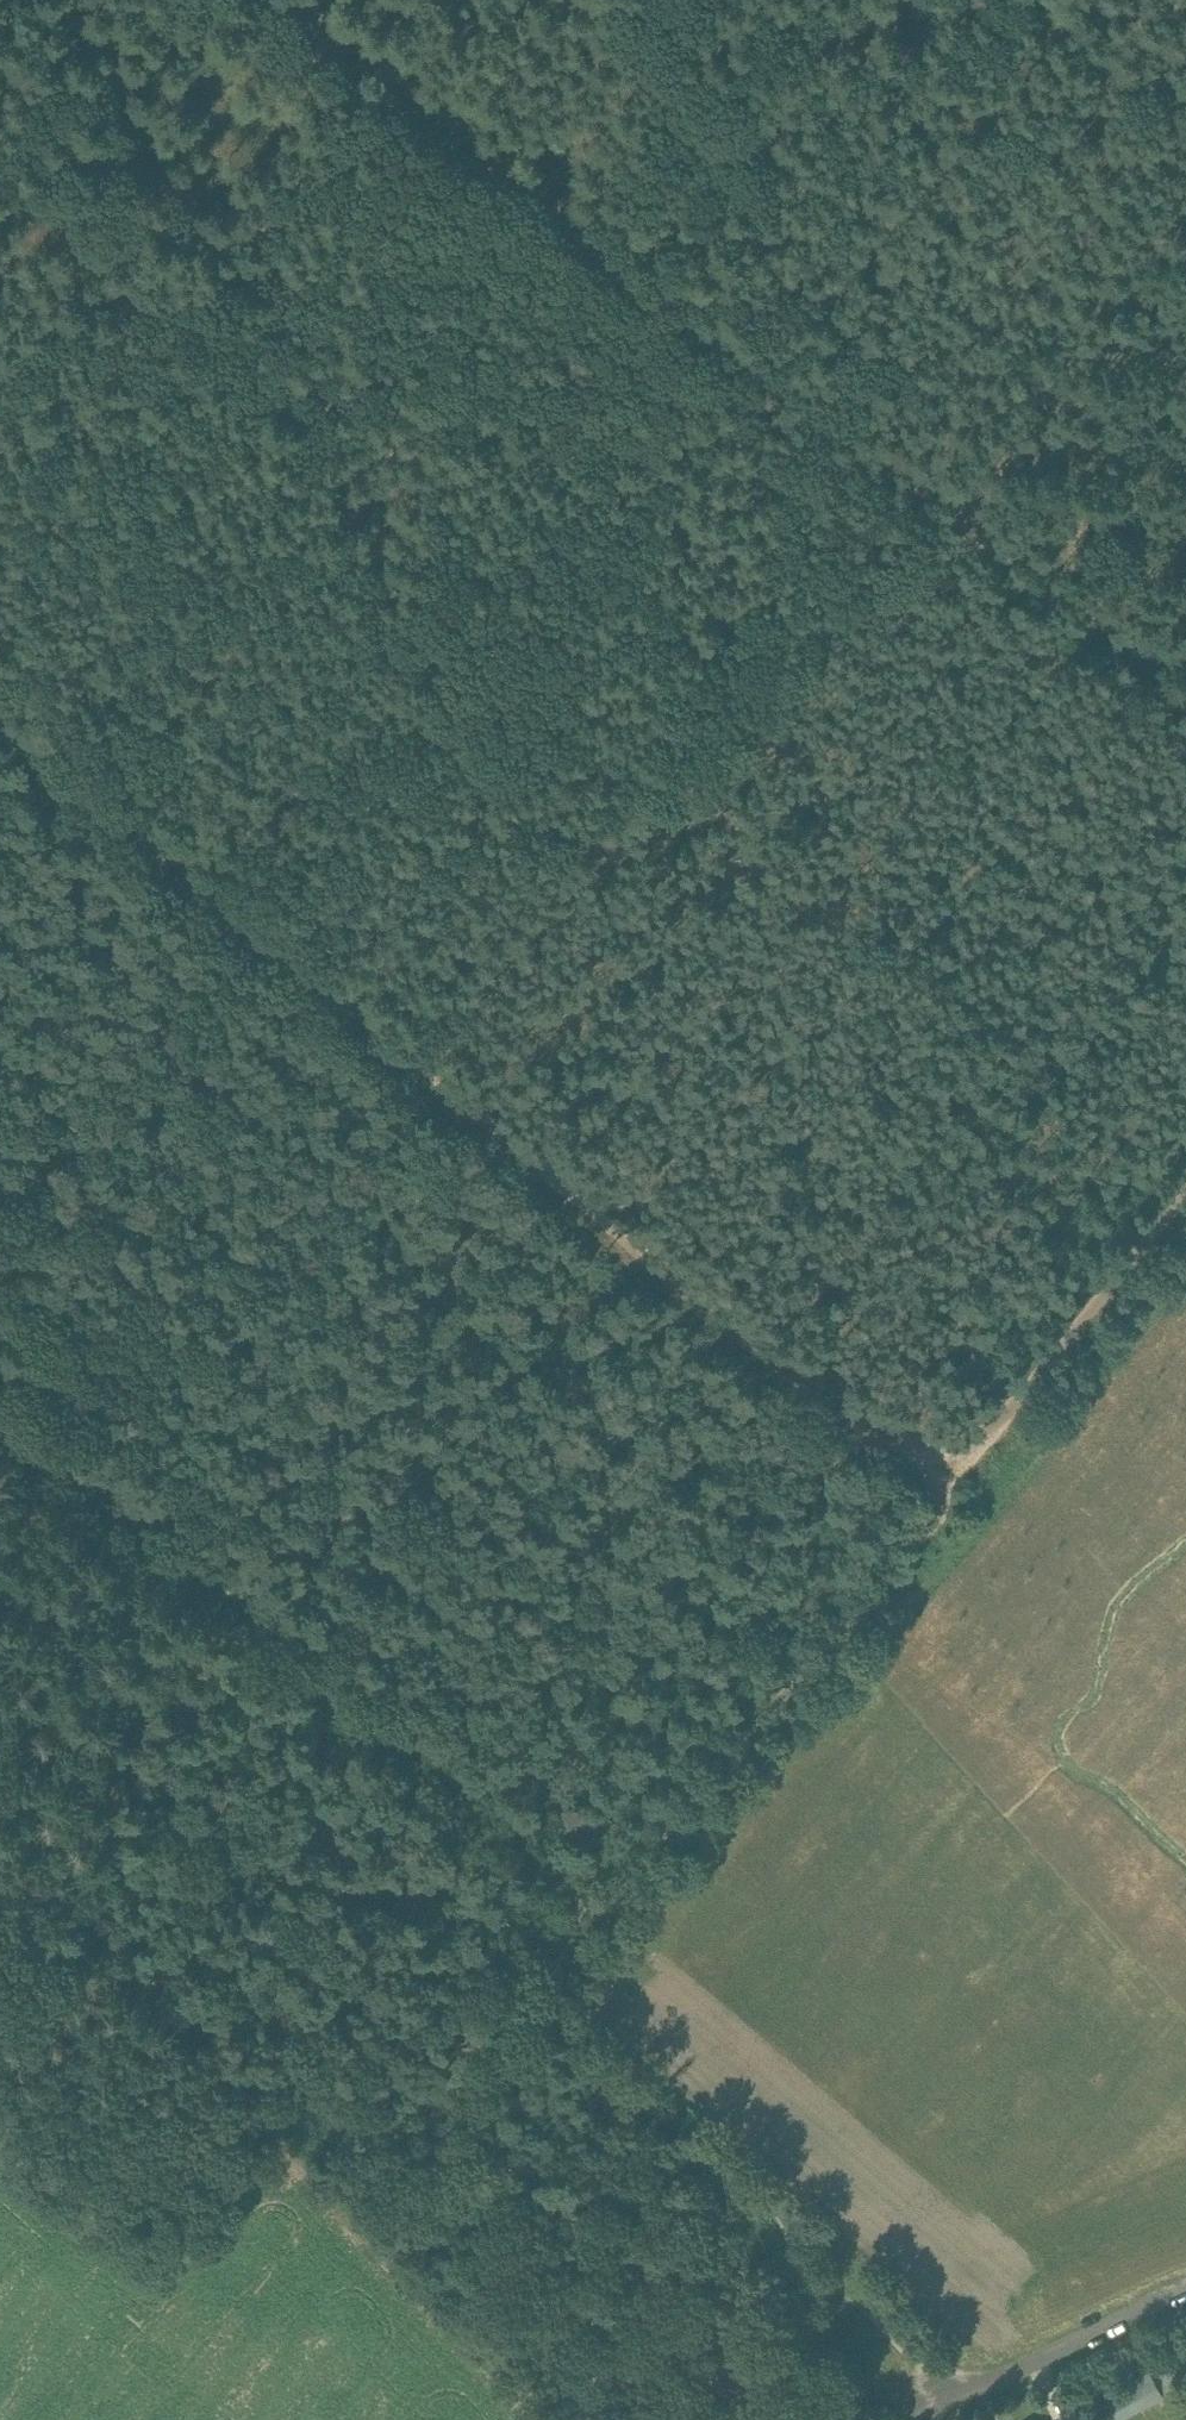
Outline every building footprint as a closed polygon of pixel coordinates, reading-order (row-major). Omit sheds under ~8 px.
[(1177,2382),(1165,2361),(1098,2399),(1110,2419),(1116,2419),(1162,2394),(1176,2419),(1185,2419),(1185,2399),(1177,2382)]
